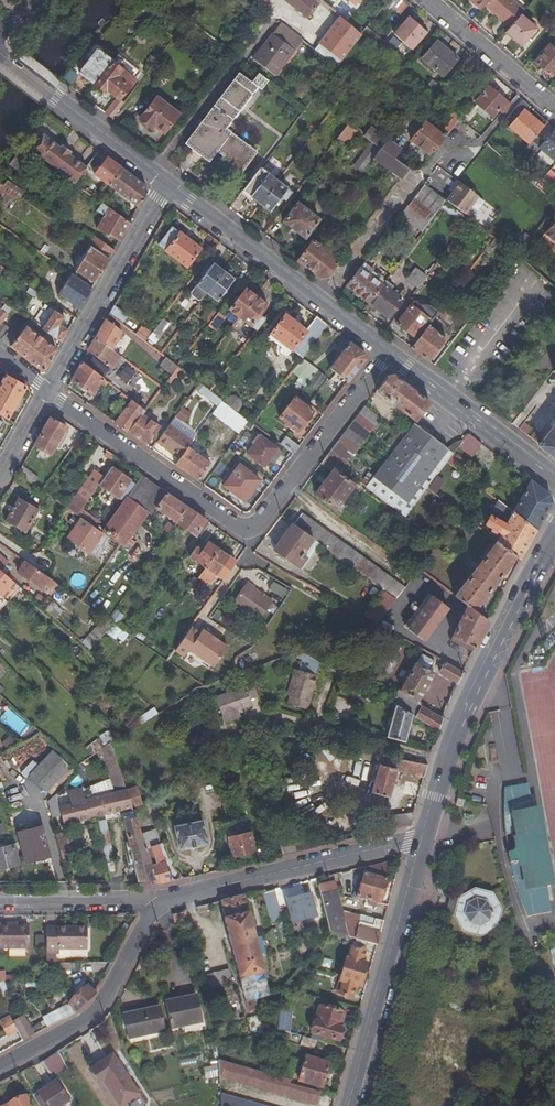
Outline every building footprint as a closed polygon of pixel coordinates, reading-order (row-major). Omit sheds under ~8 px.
[(177,0),(160,0),(171,8),(177,0)] [(308,16),(318,4),(313,0),(287,0),(308,16)] [(387,3),(401,15),(404,12),(406,14),(414,6),(407,0),(390,0),(387,3)] [(470,2),(471,2),(479,8),(481,5),(486,0),(467,0),(470,2)] [(510,0),(486,0),(481,5),(506,26),(516,14),(521,9),(510,0)] [(518,43),(531,27),(516,14),(506,26),(502,30),(518,43)] [(342,17),(318,50),(337,65),(360,34),(342,17)] [(396,35),(412,50),(427,32),(410,18),(396,35)] [(282,39),(289,30),(281,23),(273,33),(282,39)] [(370,43),(376,36),(366,28),(360,34),(370,43)] [(289,30),(282,39),(273,33),(253,60),(275,77),(303,40),(289,30)] [(391,61),(397,54),(376,36),(370,43),(391,61)] [(456,57),(436,40),(421,58),(441,75),(456,57)] [(552,48),(547,43),(533,60),(542,67),(540,69),(548,76),(554,67),(554,44),(552,48)] [(119,100),(134,81),(112,64),(113,62),(92,46),(72,68),(104,92),(104,93),(108,97),(111,94),(119,100)] [(391,61),(395,64),(401,57),(397,54),(391,61)] [(139,74),(117,57),(113,62),(112,64),(134,81),(139,74)] [(250,83),(237,73),(184,143),(209,161),(217,150),(243,169),(258,148),(227,125),(256,87),(260,90),(267,81),(257,74),(250,83)] [(424,88),(433,95),(434,96),(440,89),(430,80),(424,88)] [(493,117),(499,110),(502,113),(510,104),(489,87),(476,102),(493,117)] [(180,113),(157,96),(140,119),(151,128),(153,126),(164,134),(180,113)] [(524,110),(528,105),(522,100),(511,113),(516,117),(508,126),(529,144),(530,143),(537,133),(538,133),(543,127),(524,110)] [(436,124),(448,133),(457,119),(446,111),(436,124)] [(409,140),(418,146),(422,149),(430,156),(443,138),(422,122),(409,140)] [(346,126),(335,140),(343,145),(353,131),(346,126)] [(396,152),(367,129),(361,137),(371,145),(377,151),(389,160),(396,152)] [(546,139),(544,142),(540,145),(552,156),(554,158),(554,129),(551,133),(546,139)] [(537,149),(540,145),(544,142),(541,140),(543,138),(538,133),(537,133),(530,143),(537,149)] [(30,151),(74,183),(86,167),(70,156),(72,154),(61,146),(60,148),(42,135),(30,151)] [(377,151),(371,145),(356,165),(363,170),(365,167),(370,160),(377,151)] [(377,151),(370,160),(393,177),(390,181),(395,184),(404,172),(389,160),(377,151)] [(94,175),(107,186),(120,167),(106,156),(94,175)] [(552,156),(535,177),(532,174),(528,180),(536,187),(552,168),(554,165),(554,158),(552,156)] [(120,167),(107,186),(137,210),(137,209),(146,194),(147,188),(120,167)] [(363,170),(361,173),(364,176),(369,170),(365,167),(363,170)] [(243,190),(259,203),(276,181),(259,168),(243,190)] [(542,192),(554,176),(554,170),(552,168),(536,187),(542,192)] [(0,183),(0,197),(10,205),(20,194),(4,179),(0,183)] [(276,181),(259,203),(269,211),(280,196),(285,200),(291,192),(276,181)] [(398,215),(421,232),(445,200),(423,183),(413,195),(398,215)] [(458,183),(445,200),(463,214),(477,197),(458,183)] [(318,219),(296,202),(282,221),(304,237),(318,219)] [(101,204),(98,207),(95,211),(102,217),(96,225),(119,242),(129,225),(123,221),(101,204)] [(355,237),(328,217),(323,223),(350,243),(355,237)] [(544,234),(554,244),(554,221),(544,234)] [(347,247),(350,243),(323,223),(320,227),(347,247)] [(159,245),(187,267),(200,249),(172,228),(159,245)] [(84,243),(90,247),(108,260),(114,251),(90,234),(84,243)] [(494,244),(503,250),(506,246),(497,240),(494,244)] [(307,244),(296,259),(308,269),(320,278),(325,277),(334,264),(307,244)] [(108,260),(90,247),(75,272),(94,285),(102,271),(108,260)] [(346,285),(368,302),(384,281),(371,271),(372,269),(363,262),(346,285)] [(212,264),(196,286),(207,294),(223,272),(212,264)] [(426,277),(417,289),(420,292),(438,268),(435,265),(426,277)] [(405,281),(417,289),(426,277),(414,269),(405,281)] [(217,302),(233,280),(223,272),(207,294),(217,302)] [(21,282),(35,291),(39,285),(26,275),(21,282)] [(92,289),(72,276),(58,297),(79,312),(84,303),(92,289)] [(385,279),(384,281),(368,302),(388,317),(402,299),(401,298),(406,292),(403,289),(398,295),(389,289),(393,284),(385,279)] [(240,319),(256,297),(245,289),(229,311),(240,319)] [(260,315),(267,306),(256,297),(240,319),(256,331),(259,327),(265,319),(260,315)] [(429,320),(410,305),(396,324),(415,338),(429,320)] [(108,315),(121,325),(126,317),(113,307),(108,315)] [(209,324),(217,314),(209,308),(201,318),(209,324)] [(53,313),(41,331),(60,345),(68,332),(59,326),(63,319),(53,313)] [(209,324),(207,326),(215,332),(225,318),(217,313),(217,314),(209,324)] [(271,336),(302,359),(328,326),(317,318),(306,333),(285,317),(271,336)] [(94,339),(109,350),(121,333),(105,321),(100,330),(94,339)] [(9,346),(15,340),(5,332),(9,328),(1,323),(0,324),(0,339),(9,346)] [(447,340),(429,326),(412,348),(421,355),(430,362),(447,340)] [(135,335),(144,342),(150,334),(140,327),(135,335)] [(26,328),(15,340),(9,346),(39,370),(45,370),(53,357),(56,352),(26,328)] [(151,348),(160,337),(152,331),(150,334),(144,342),(151,348)] [(117,359),(119,361),(121,359),(109,350),(94,339),(87,352),(105,365),(110,358),(115,362),(117,359)] [(350,343),(330,368),(349,383),(366,360),(366,354),(350,343)] [(456,369),(468,354),(458,346),(446,362),(456,369)] [(160,366),(171,375),(178,368),(176,367),(166,359),(160,366)] [(309,385),(319,372),(302,359),(293,372),(309,385)] [(70,381),(90,395),(99,383),(103,379),(81,361),(72,377),(70,381)] [(117,376),(126,383),(135,371),(125,364),(117,376)] [(182,371),(178,368),(171,375),(165,382),(170,386),(182,371)] [(388,375),(377,389),(416,420),(430,403),(407,386),(393,375),(388,375)] [(7,421),(24,388),(4,378),(0,385),(0,417),(7,421)] [(103,379),(99,383),(104,387),(107,382),(103,379)] [(198,382),(193,389),(214,406),(219,399),(198,382)] [(280,418),(297,431),(312,412),(295,399),(280,418)] [(225,403),(237,412),(239,409),(227,400),(225,403)] [(140,414),(142,411),(129,401),(112,422),(118,427),(126,432),(140,414)] [(212,414),(239,434),(248,421),(237,412),(225,403),(222,401),(212,414)] [(366,404),(326,456),(340,467),(343,468),(382,417),(366,404)] [(158,427),(140,414),(126,432),(139,441),(145,445),(158,427)] [(48,417),(33,445),(50,455),(66,427),(48,417)] [(407,502),(448,449),(414,423),(373,476),(407,502)] [(188,447),(192,441),(169,424),(156,442),(179,459),(188,447)] [(540,446),(554,458),(554,426),(540,446)] [(470,434),(467,435),(459,446),(473,457),(483,444),(470,434)] [(264,466),(277,450),(260,437),(247,453),(264,466)] [(287,438),(280,445),(293,455),(299,447),(287,438)] [(197,481),(210,463),(188,447),(179,459),(174,465),(186,473),(197,481)] [(447,461),(453,453),(448,449),(407,502),(373,476),(365,486),(405,516),(428,486),(447,461)] [(447,461),(459,469),(465,460),(454,452),(453,453),(447,461)] [(355,485),(337,471),(340,467),(326,456),(321,463),(332,471),(315,493),(336,510),(355,485)] [(258,480),(239,465),(223,486),(243,501),(258,480)] [(105,477),(100,485),(119,498),(131,481),(112,467),(105,477)] [(100,485),(105,477),(95,470),(68,509),(78,515),(100,485)] [(126,497),(133,502),(143,488),(141,486),(147,478),(141,475),(126,497)] [(141,486),(143,488),(133,502),(145,509),(160,487),(147,478),(141,486)] [(551,496),(532,481),(514,513),(537,531),(552,504),(551,496)] [(151,514),(157,506),(166,492),(163,490),(160,487),(145,509),(148,512),(151,514)] [(478,495),(485,500),(489,494),(483,489),(478,495)] [(186,506),(166,492),(157,506),(177,520),(186,506)] [(133,502),(126,497),(102,532),(120,544),(145,509),(133,502)] [(26,534),(39,510),(19,499),(5,522),(26,534)] [(529,544),(537,531),(514,513),(498,500),(485,525),(491,528),(490,531),(496,534),(497,532),(501,535),(497,542),(515,557),(520,561),(529,544)] [(198,513),(186,506),(177,520),(197,534),(207,520),(198,513)] [(124,547),(148,512),(145,509),(120,544),(124,547)] [(463,515),(459,512),(455,517),(465,525),(469,520),(463,515)] [(294,525),(316,540),(396,599),(405,587),(302,514),(294,525)] [(66,537),(87,551),(102,532),(80,517),(66,537)] [(167,534),(174,524),(168,521),(164,528),(165,529),(164,532),(167,534)] [(294,525),(293,523),(274,549),(303,569),(311,559),(306,555),(316,540),(294,525)] [(209,541),(203,549),(197,546),(190,556),(205,567),(219,548),(209,541)] [(467,606),(473,611),(515,557),(497,542),(455,597),(462,602),(463,603),(467,606)] [(266,559),(268,560),(272,552),(259,545),(254,552),(266,559)] [(227,559),(229,555),(219,548),(205,567),(220,577),(230,561),(227,559)] [(7,576),(12,570),(7,566),(10,563),(0,554),(0,569),(7,576)] [(53,585),(55,587),(57,584),(25,562),(19,570),(21,571),(19,574),(47,593),(53,585)] [(4,599),(9,593),(7,590),(14,582),(7,576),(0,569),(0,595),(4,599)] [(430,593),(437,583),(419,569),(416,573),(411,579),(430,593)] [(260,620),(273,601),(254,587),(256,586),(249,581),(234,602),(260,620)] [(283,596),(287,586),(270,581),(267,590),(283,596)] [(455,597),(448,592),(441,601),(449,607),(455,611),(462,602),(455,597)] [(425,607),(423,609),(413,624),(409,629),(424,641),(449,607),(441,601),(433,595),(425,607)] [(53,618),(61,611),(54,604),(46,611),(53,618)] [(467,606),(453,638),(475,648),(481,635),(488,622),(473,611),(467,606)] [(403,638),(409,629),(413,624),(390,608),(378,624),(403,638)] [(202,629),(200,632),(191,626),(174,650),(183,656),(188,649),(212,667),(226,647),(202,629)] [(473,652),(475,648),(453,638),(451,642),(473,652)] [(317,676),(310,673),(314,660),(303,653),(298,670),(295,669),(287,695),(291,696),(288,704),(307,710),(317,676)] [(401,691),(419,700),(434,673),(429,671),(433,662),(421,655),(401,691)] [(459,683),(464,673),(445,662),(440,673),(459,683)] [(252,704),(244,685),(215,696),(224,721),(239,717),(236,710),(252,704)] [(10,722),(11,720),(30,738),(40,732),(0,695),(0,712),(10,722)] [(397,707),(413,716),(439,731),(443,719),(418,705),(417,708),(402,699),(397,707)] [(388,735),(405,740),(413,716),(397,707),(388,735)] [(124,735),(140,725),(135,716),(119,726),(124,735)] [(7,749),(14,739),(6,734),(2,741),(0,740),(0,744),(7,749)] [(111,783),(122,780),(110,744),(100,751),(111,783)] [(385,754),(386,751),(383,750),(380,765),(379,765),(372,792),(373,793),(371,803),(383,806),(386,796),(390,797),(396,770),(424,777),(428,764),(385,754)] [(68,767),(52,752),(27,776),(43,792),(68,767)] [(126,791),(122,780),(111,783),(115,794),(126,791)] [(532,809),(528,784),(505,788),(504,803),(504,814),(504,827),(505,839),(507,852),(510,865),(513,878),(518,892),(522,903),(529,917),(551,913),(547,888),(532,809)] [(92,799),(107,795),(106,793),(101,794),(99,785),(89,788),(92,799)] [(160,843),(155,830),(149,832),(140,804),(143,803),(137,788),(126,791),(132,807),(133,811),(134,815),(135,817),(146,848),(153,845),(160,843)] [(57,791),(46,801),(50,817),(59,814),(55,797),(58,796),(57,791)] [(92,799),(96,816),(129,808),(132,807),(126,791),(115,794),(107,795),(92,799)] [(60,806),(63,822),(96,816),(92,799),(60,806)] [(538,809),(532,809),(547,888),(553,887),(538,809)] [(146,848),(135,817),(124,820),(137,880),(137,881),(154,880),(156,882),(152,865),(146,848)] [(180,849),(208,843),(204,819),(175,825),(180,849)] [(100,831),(108,870),(115,869),(114,857),(106,820),(98,821),(98,824),(100,831)] [(49,854),(41,825),(18,832),(26,861),(49,854)] [(298,852),(318,847),(312,826),(290,831),(291,832),(298,852)] [(254,851),(249,832),(229,838),(232,856),(254,851)] [(285,855),(298,852),(291,832),(274,837),(281,856),(285,855)] [(171,880),(161,847),(160,843),(153,845),(158,863),(152,865),(156,882),(161,882),(164,882),(166,882),(171,880)] [(18,864),(13,844),(0,847),(0,869),(18,864)] [(158,863),(153,845),(146,848),(152,865),(158,863)] [(365,874),(360,890),(358,897),(380,903),(392,860),(367,867),(365,874)] [(360,873),(356,889),(360,890),(365,874),(360,873)] [(264,890),(272,923),(284,920),(276,890),(267,892),(265,890),(264,890)] [(452,897),(447,915),(449,916),(456,918),(466,933),(481,938),(498,926),(502,911),(492,895),(476,890),(461,900),(454,898),(452,897)] [(345,923),(342,910),(338,891),(321,894),(329,927),(345,923)] [(288,901),(293,920),(317,914),(312,894),(288,901)] [(255,1010),(255,998),(268,995),(251,922),(250,921),(243,895),(220,901),(246,1012),(255,1010)] [(200,905),(198,906),(199,913),(209,910),(208,904),(200,905)] [(172,912),(174,923),(187,920),(185,909),(172,912)] [(375,918),(342,910),(345,923),(329,927),(330,932),(347,937),(348,937),(347,930),(359,927),(358,924),(366,922),(373,925),(375,918)] [(377,945),(385,918),(375,918),(373,925),(366,922),(358,924),(359,927),(347,930),(348,937),(368,942),(377,945)] [(29,948),(29,925),(10,925),(10,923),(0,922),(0,948),(29,948)] [(46,962),(56,961),(56,948),(86,947),(86,925),(46,925),(46,962)] [(354,945),(353,947),(366,951),(368,942),(348,937),(347,937),(345,943),(354,945)] [(366,951),(353,947),(350,959),(347,959),(344,970),(364,975),(367,964),(363,963),(366,951)] [(301,966),(306,967),(313,969),(316,956),(317,955),(317,954),(316,953),(314,952),(301,966)] [(55,972),(78,969),(77,961),(54,964),(55,972)] [(297,972),(283,989),(294,992),(299,977),(300,977),(301,976),(302,974),(302,973),(306,967),(301,966),(297,972)] [(206,975),(209,989),(231,983),(227,970),(206,975)] [(357,985),(361,986),(364,975),(344,970),(341,980),(344,981),(341,993),(353,996),(357,985)] [(41,1023),(37,1025),(41,1032),(42,1031),(75,1013),(78,1010),(95,993),(87,985),(67,1004),(40,1019),(41,1023)] [(201,1023),(195,996),(165,1002),(171,1029),(201,1023)] [(11,1010),(5,999),(1,1001),(10,1018),(12,1022),(17,1019),(12,1010),(11,1010)] [(341,1028),(339,1028),(346,1004),(329,1000),(326,1009),(318,1007),(310,1033),(338,1041),(341,1028)] [(122,1016),(127,1039),(163,1031),(158,1008),(122,1016)] [(286,1033),(289,1013),(279,1012),(277,1030),(286,1033)] [(33,1036),(22,1017),(17,1019),(12,1022),(18,1033),(22,1042),(33,1036)] [(12,1022),(10,1018),(0,1024),(8,1038),(18,1033),(12,1022)] [(41,1032),(37,1025),(31,1029),(34,1035),(41,1032)] [(300,1045),(313,1049),(315,1040),(302,1036),(300,1045)] [(42,1059),(41,1060),(51,1076),(66,1067),(56,1051),(51,1055),(49,1056),(42,1059)] [(101,1078),(118,1105),(137,1093),(112,1053),(89,1067),(97,1080),(101,1078)] [(322,1088),(329,1063),(307,1056),(299,1081),(322,1088)] [(196,1065),(195,1057),(178,1059),(179,1066),(196,1065)] [(290,1085),(291,1081),(216,1061),(218,1077),(317,1104),(320,1093),(290,1085)] [(202,1078),(214,1078),(214,1067),(202,1067),(202,1078)] [(54,1080),(35,1091),(37,1094),(33,1096),(40,1105),(43,1105),(44,1105),(45,1105),(58,1105),(67,1100),(54,1080)] [(219,1093),(220,1105),(265,1105),(219,1093)] [(7,1105),(29,1105),(24,1095),(6,1104),(7,1105)]
